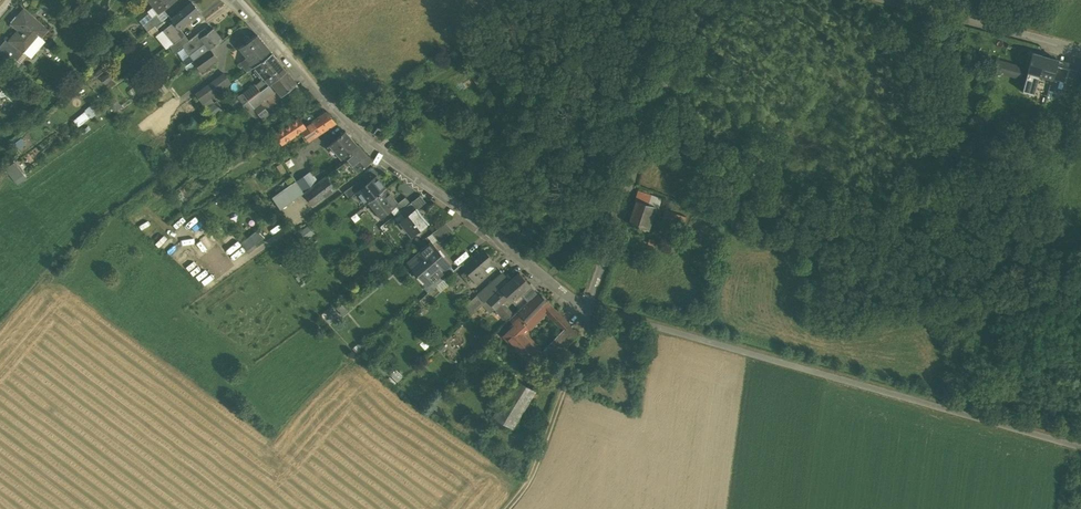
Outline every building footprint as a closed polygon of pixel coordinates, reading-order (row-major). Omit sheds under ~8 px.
[(159,13),(174,0),(149,0),(159,13)] [(192,2),(171,19),(174,22),(179,28),(199,12),(192,2)] [(48,31),(24,10),(12,25),(18,30),(10,40),(24,52),(38,36),(41,38),(48,31)] [(162,21),(156,14),(147,22),(152,28),(162,21)] [(174,22),(163,31),(168,37),(179,28),(174,22)] [(179,28),(168,37),(174,44),(185,35),(179,28)] [(189,40),(182,45),(182,46),(190,55),(205,43),(201,38),(207,34),(204,29),(189,40)] [(207,34),(201,38),(205,43),(210,49),(222,40),(213,29),(207,34)] [(174,44),(169,47),(174,52),(182,46),(182,45),(189,40),(185,35),(174,44)] [(258,36),(240,47),(245,53),(244,53),(249,59),(266,46),(258,36)] [(16,49),(5,40),(0,46),(11,55),(16,49)] [(266,46),(249,59),(250,60),(243,66),(247,71),(254,66),(272,53),(266,46)] [(210,49),(194,60),(197,65),(201,71),(218,60),(210,49)] [(272,53),(254,66),(269,85),(271,83),(287,71),(272,53)] [(1058,60),(1033,53),(1031,60),(1028,59),(1026,64),(1029,65),(1027,71),(1028,71),(1022,91),(1032,94),(1038,74),(1052,79),(1053,77),(1056,64),(1058,60)] [(194,60),(184,67),(188,72),(197,65),(194,60)] [(1005,63),(996,61),(993,70),(1002,73),(1005,63)] [(1023,68),(1005,63),(1002,73),(1021,78),(1023,68)] [(1056,64),(1053,77),(1064,80),(1068,68),(1056,64)] [(287,71),(271,83),(275,88),(281,96),(297,83),(287,71)] [(224,74),(196,94),(203,104),(211,98),(231,83),(224,74)] [(261,91),(257,94),(261,99),(272,90),(275,88),(271,83),(269,85),(261,91)] [(255,84),(243,94),(248,101),(257,94),(261,91),(255,84)] [(1047,96),(1035,92),(1032,101),(1045,104),(1047,96)] [(248,101),(243,94),(239,97),(244,104),(248,101)] [(257,94),(248,101),(251,105),(254,109),(263,102),(261,99),(257,94)] [(211,98),(203,104),(207,109),(215,104),(211,98)] [(117,102),(112,105),(115,110),(120,107),(117,102)] [(220,111),(215,104),(207,109),(213,116),(220,111)] [(78,125),(96,112),(91,105),(73,118),(78,125)] [(305,127),(301,130),(308,141),(336,123),(327,112),(305,127)] [(299,119),(276,134),(282,143),(301,130),(305,127),(299,119)] [(375,123),(370,130),(377,135),(382,128),(382,124),(380,122),(375,123)] [(345,131),(329,145),(330,146),(341,159),(345,156),(358,145),(357,144),(346,132),(345,131)] [(358,145),(345,156),(348,160),(354,167),(359,172),(372,160),(358,145)] [(348,160),(338,168),(343,176),(347,173),(354,167),(348,160)] [(5,168),(17,184),(26,177),(14,161),(5,168)] [(343,176),(338,168),(327,176),(336,188),(336,189),(346,181),(342,177),(343,176)] [(318,183),(310,171),(296,181),(304,193),(318,183)] [(343,176),(342,177),(346,181),(351,177),(347,173),(343,176)] [(336,188),(327,176),(318,183),(304,193),(314,206),(336,188)] [(364,185),(357,192),(366,204),(369,202),(369,201),(386,188),(377,176),(364,185)] [(360,180),(344,192),(349,198),(357,192),(364,185),(360,180)] [(281,209),(304,193),(296,181),(273,197),(281,209)] [(386,188),(369,201),(369,202),(381,217),(395,206),(398,203),(386,188)] [(651,195),(638,191),(634,201),(636,201),(636,200),(648,204),(651,197),(651,195)] [(411,201),(415,207),(425,201),(420,194),(411,201)] [(400,211),(410,203),(405,197),(398,203),(395,206),(400,211)] [(651,197),(648,204),(654,206),(652,211),(656,212),(657,207),(659,208),(661,200),(651,197)] [(648,204),(636,200),(636,201),(629,223),(646,229),(652,211),(654,206),(648,204)] [(400,211),(405,218),(416,209),(411,203),(410,203),(400,211)] [(405,218),(401,221),(412,236),(428,223),(416,209),(405,218)] [(686,216),(665,210),(662,217),(683,224),(686,216)] [(247,249),(262,237),(256,229),(240,241),(247,249)] [(443,239),(437,230),(433,233),(440,242),(443,239)] [(440,252),(431,242),(408,262),(415,270),(416,269),(422,276),(427,272),(433,280),(449,266),(438,254),(440,252)] [(483,250),(464,267),(466,269),(461,274),(468,282),(473,277),(477,282),(487,273),(483,269),(492,261),(483,250)] [(449,266),(433,280),(438,285),(453,271),(449,266)] [(503,273),(478,296),(483,302),(509,279),(503,273)] [(519,273),(501,289),(507,296),(512,301),(530,285),(519,273)] [(532,288),(523,295),(527,301),(536,293),(532,288)] [(501,289),(489,301),(495,309),(502,302),(507,296),(501,289)] [(527,301),(515,313),(522,320),(521,321),(528,328),(544,311),(550,305),(537,292),(536,293),(527,301)] [(502,302),(495,309),(505,319),(511,314),(502,302)] [(569,325),(550,305),(544,311),(564,331),(569,325)] [(528,328),(521,321),(522,320),(515,313),(509,319),(515,325),(505,336),(531,363),(541,353),(523,334),(528,328)] [(564,331),(544,351),(554,361),(579,335),(579,334),(569,325),(564,331)] [(536,389),(517,377),(493,417),(512,428),(536,389)]
